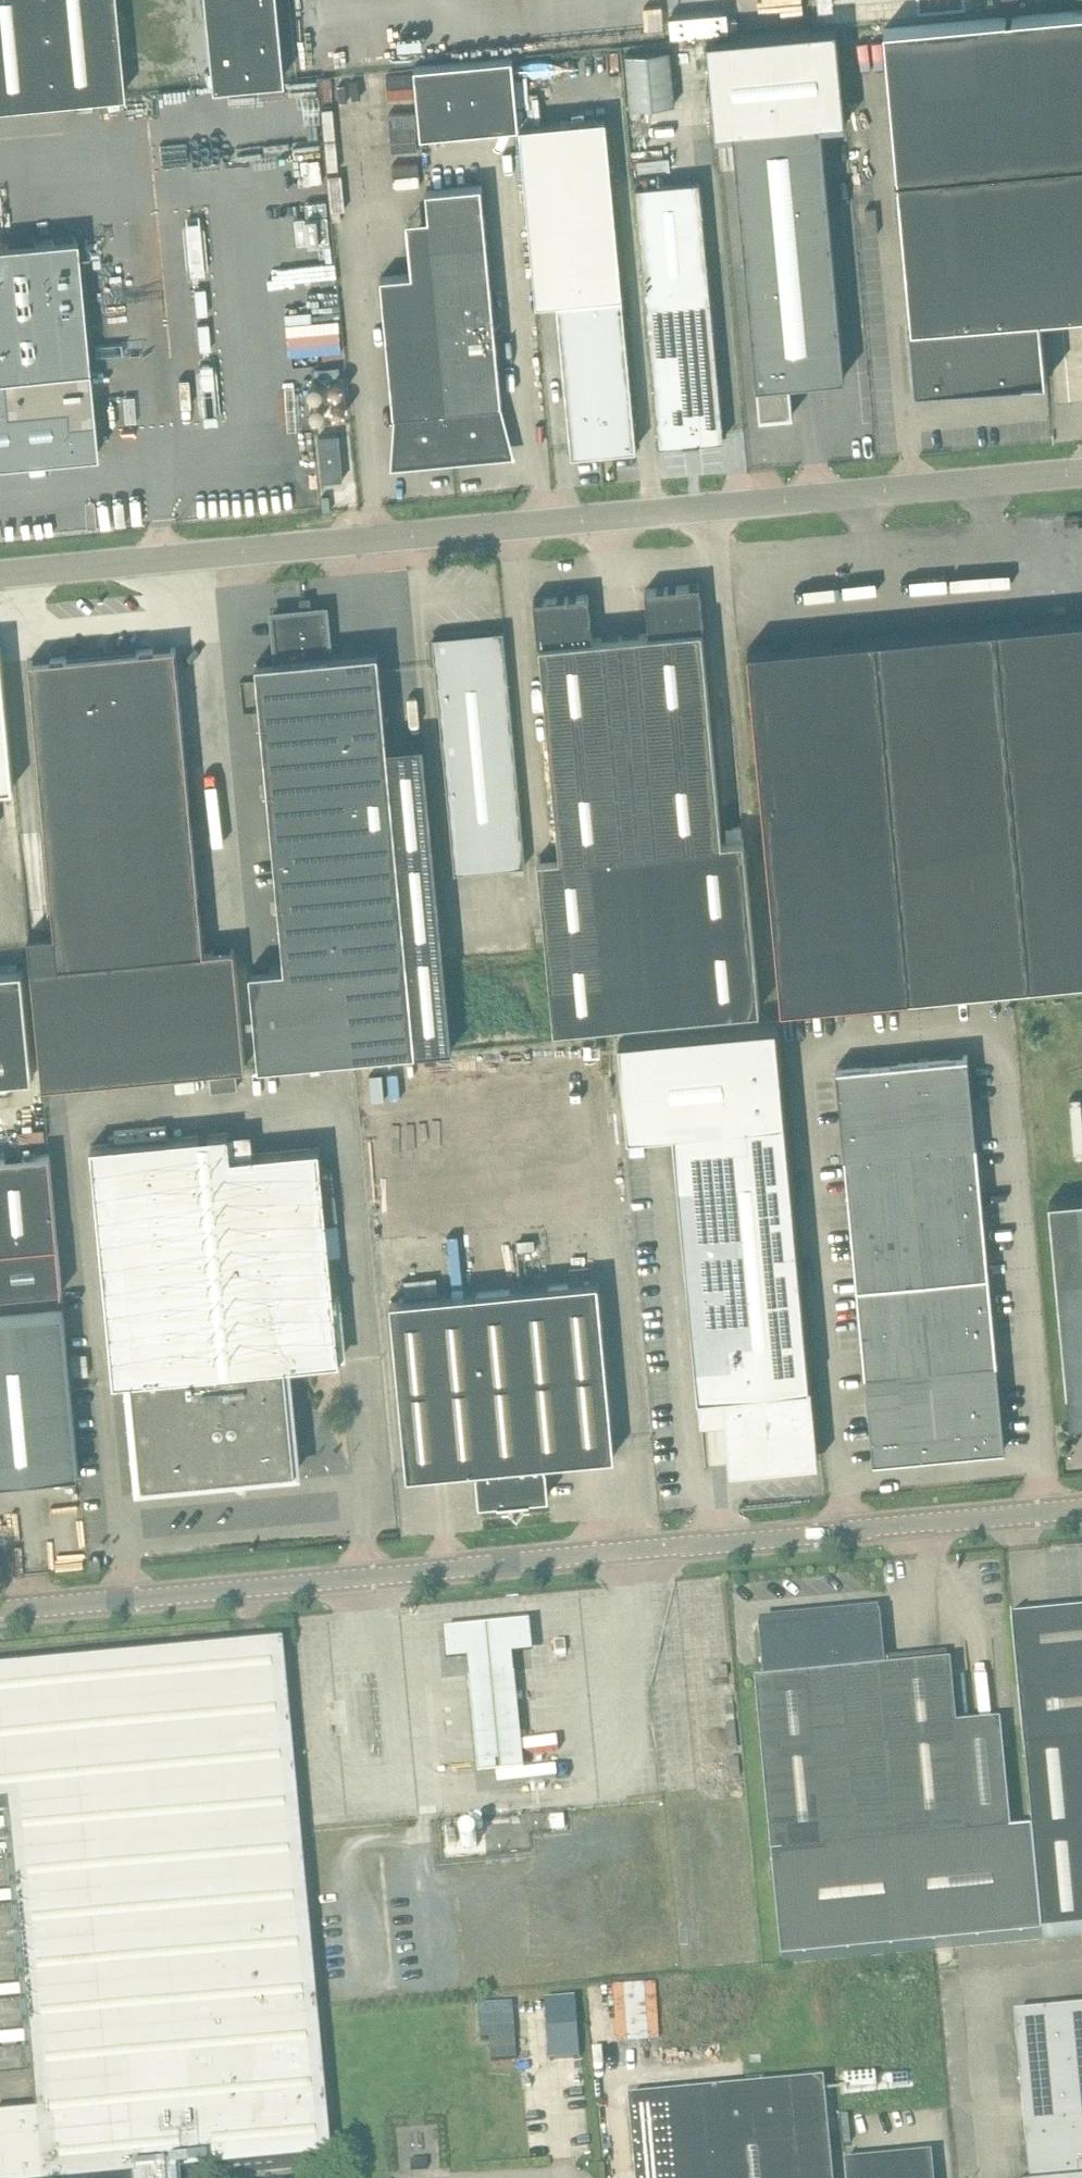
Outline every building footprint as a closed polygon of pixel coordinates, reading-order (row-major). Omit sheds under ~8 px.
[(123,94),(114,0),(0,0),(0,106),(123,94)] [(210,85),(281,79),(273,0),(202,0),(210,85)] [(709,27),(706,11),(671,17),(673,33),(694,30),(709,27)] [(883,31),(915,392),(1047,380),(1041,314),(1081,310),(1081,12),(883,31)] [(716,135),(734,134),(760,416),(760,417),(793,413),(790,381),(845,376),(821,122),(842,120),(842,124),(846,123),(837,27),(707,39),(716,135)] [(626,54),(631,108),(676,103),(671,49),(626,54)] [(421,135),(519,126),(513,57),(414,66),(421,135)] [(606,118),(519,126),(536,303),(558,301),(572,453),(637,446),(606,118)] [(724,438),(722,416),(700,179),(635,185),(645,293),(651,357),(660,444),(724,438)] [(482,185),(426,190),(434,271),(381,276),(394,414),(401,413),(398,460),(507,450),(495,404),(502,404),(482,185)] [(0,244),(0,463),(97,454),(76,237),(0,244)] [(343,479),(339,434),(318,436),(322,481),(343,479)] [(534,597),(536,618),(538,643),(540,643),(560,855),(538,857),(555,1027),(760,1008),(744,837),(722,840),(704,649),(702,627),(704,627),(699,581),(698,581),(698,584),(645,589),(650,631),(592,637),(588,594),(536,599),(535,597),(534,597)] [(250,969),(259,1064),(453,1046),(424,741),(387,745),(378,651),(329,655),(325,608),(273,613),(278,660),(256,662),(285,966),(250,969)] [(748,648),(782,1006),(1081,978),(1081,617),(748,648)] [(455,871),(526,865),(503,630),(433,637),(455,871)] [(175,646),(29,660),(55,934),(28,936),(42,1085),(245,1066),(234,948),(204,951),(175,646)] [(14,782),(0,647),(0,783),(14,782)] [(22,969),(0,971),(0,1080),(32,1077),(22,969)] [(810,1383),(776,1024),(619,1039),(629,1135),(673,1130),(698,1395),(699,1394),(723,1392),(730,1470),(819,1461),(811,1383),(810,1383)] [(968,1054),(837,1067),(874,1460),(1005,1447),(968,1054)] [(91,1146),(112,1360),(114,1382),(129,1380),(140,1485),(298,1470),(288,1365),(340,1360),(319,1148),(229,1156),(227,1134),(229,1134),(229,1133),(91,1146)] [(60,1288),(61,1291),(62,1291),(58,1243),(49,1154),(0,1159),(0,1294),(60,1288)] [(1068,1403),(1070,1424),(1081,1423),(1081,1199),(1049,1202),(1068,1403)] [(391,1300),(406,1453),(408,1474),(477,1467),(480,1502),(549,1495),(546,1461),(614,1455),(598,1281),(391,1300)] [(78,1472),(63,1310),(0,1316),(0,1480),(78,1472)] [(100,1557),(89,1558),(90,1569),(101,1569),(100,1557)] [(1013,1622),(1012,1609),(1011,1609),(1024,1753),(1032,1833),(1042,1939),(1081,1935),(1081,1615),(1013,1622)] [(529,1616),(445,1623),(446,1658),(470,1658),(476,1774),(528,1769),(512,1652),(534,1650),(529,1616)] [(1042,1939),(1032,1833),(1012,1835),(1001,1726),(958,1730),(951,1665),(886,1671),(881,1617),(879,1617),(880,1622),(857,1623),(855,1621),(852,1619),(844,1620),(842,1622),(840,1625),(761,1633),(760,1629),(759,1629),(763,1672),(764,1683),(756,1684),(782,1964),(1042,1939)] [(556,1652),(567,1651),(566,1640),(555,1641),(556,1652)] [(5,1808),(34,2117),(0,2121),(0,2177),(178,2177),(329,2163),(280,1647),(0,1674),(0,1809),(5,1808)] [(576,1998),(546,2000),(550,2061),(581,2059),(576,1998)] [(513,2002),(479,2003),(480,2037),(514,2036),(513,2002)] [(1015,2017),(1030,2177),(1081,2177),(1081,2011),(1015,2017)] [(636,2177),(833,2177),(824,2081),(629,2099),(636,2177)] [(933,2155),(845,2164),(845,2161),(844,2162),(846,2177),(935,2177),(933,2155)]
